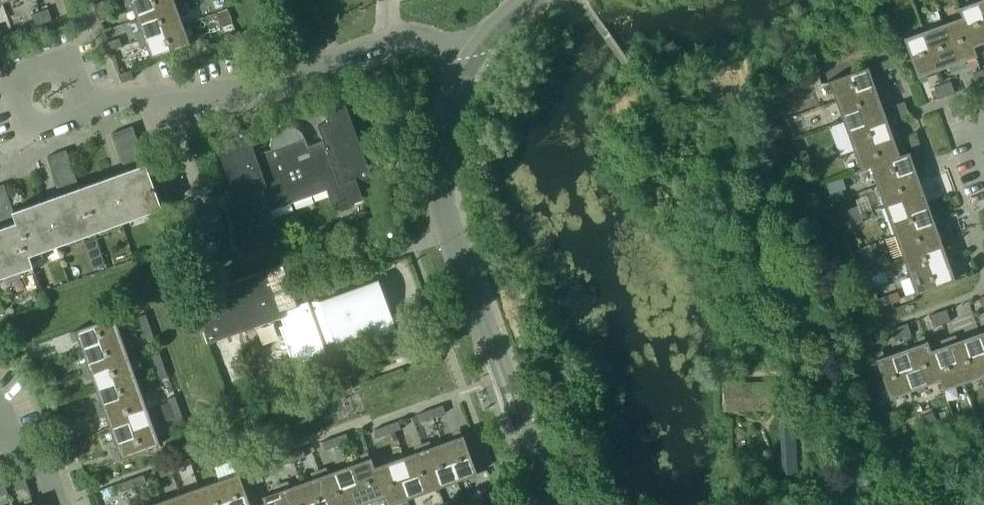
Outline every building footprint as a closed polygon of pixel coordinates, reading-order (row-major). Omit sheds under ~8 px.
[(96,12),(108,7),(106,0),(101,0),(93,3),(96,12)] [(174,0),(126,0),(129,8),(132,7),(135,16),(175,2),(174,0)] [(977,0),(957,7),(961,17),(962,16),(973,46),(983,42),(983,43),(983,18),(977,0)] [(182,22),(175,2),(135,16),(140,30),(137,31),(139,38),(182,22)] [(99,20),(100,20),(111,15),(108,7),(96,12),(99,20)] [(44,22),(52,20),(48,8),(39,11),(44,22)] [(216,13),(220,25),(233,21),(229,9),(216,13)] [(39,11),(31,14),(35,25),(44,22),(39,11)] [(962,16),(961,17),(942,23),(958,66),(966,63),(965,60),(977,56),(973,46),(962,16)] [(150,58),(189,44),(182,22),(139,38),(142,47),(146,46),(150,58)] [(958,66),(942,23),(923,30),(937,70),(949,66),(950,69),(958,66)] [(937,70),(923,30),(903,38),(917,77),(919,76),(920,80),(928,77),(927,74),(937,70)] [(107,41),(110,50),(122,45),(119,37),(107,41)] [(893,66),(889,57),(877,62),(881,70),(893,66)] [(834,99),(878,84),(875,76),(872,77),(867,65),(827,79),(834,99)] [(134,78),(131,69),(130,68),(119,73),(122,82),(134,78)] [(977,84),(983,82),(983,76),(981,69),(973,72),(977,84)] [(950,80),(942,83),(946,95),(955,92),(950,80)] [(938,98),(946,95),(942,83),(934,86),(938,98)] [(881,92),(878,84),(834,99),(842,119),(862,112),(866,123),(886,116),(877,93),(881,92)] [(228,190),(250,250),(266,245),(263,238),(267,236),(269,243),(270,244),(271,245),(272,246),(273,247),(274,247),(276,247),(277,247),(278,246),(279,245),(280,244),(281,243),(281,242),(281,240),(281,239),(269,208),(326,188),(333,209),(363,198),(354,174),(357,173),(358,174),(359,175),(360,176),(361,176),(363,177),(364,177),(365,176),(366,176),(368,175),(368,174),(369,172),(369,171),(369,170),(369,168),(343,97),(322,104),(328,120),(317,123),(323,139),(308,144),(304,136),(303,134),(302,132),(301,130),(299,128),(297,127),(295,126),(293,125),(291,124),(288,124),(286,124),(284,124),(281,125),(279,126),(277,127),(276,128),(274,130),(273,132),(271,134),(271,136),(270,139),(270,141),(270,143),(271,146),(271,148),(255,154),(247,130),(246,129),(246,128),(245,127),(243,127),(242,127),(241,126),(240,127),(239,127),(238,128),(237,129),(236,130),(236,131),(235,132),(235,133),(236,135),(238,141),(234,143),(232,136),(216,142),(233,188),(228,190)] [(907,108),(904,100),(892,105),(895,113),(907,108)] [(911,116),(907,108),(895,113),(899,121),(911,116)] [(853,150),(896,135),(893,126),(890,128),(886,116),(866,123),(862,112),(842,119),(853,150)] [(162,207),(142,151),(132,125),(112,132),(126,169),(79,186),(95,231),(162,207)] [(896,135),(853,150),(859,169),(869,166),(869,165),(899,154),(895,144),(899,142),(896,135)] [(908,148),(920,143),(917,135),(905,140),(908,148)] [(95,231),(79,186),(65,149),(46,156),(59,193),(13,210),(30,255),(95,231)] [(806,149),(792,154),(797,167),(811,161),(806,149)] [(869,165),(869,166),(875,185),(920,169),(917,161),(913,163),(909,150),(899,154),(869,165)] [(920,169),(875,185),(882,204),(903,196),(907,208),(927,201),(919,178),(922,177),(920,169)] [(34,266),(30,255),(13,210),(4,184),(0,185),(0,278),(34,266)] [(832,201),(844,197),(841,188),(829,193),(832,201)] [(903,196),(882,204),(894,235),(937,219),(934,211),(931,213),(927,201),(907,208),(903,196)] [(194,203),(192,204),(172,211),(184,242),(226,228),(219,209),(198,216),(194,203)] [(845,208),(848,217),(860,212),(857,204),(845,208)] [(848,217),(851,225),(863,221),(860,212),(848,217)] [(937,219),(894,235),(900,254),(941,240),(937,229),(940,228),(937,219)] [(941,240),(900,254),(907,272),(951,257),(949,250),(945,251),(941,240)] [(862,258),(866,267),(878,262),(875,254),(862,258)] [(954,265),(951,257),(907,272),(914,293),(955,279),(951,267),(954,265)] [(866,267),(869,275),(881,270),(878,262),(866,267)] [(292,364),(327,352),(324,342),(335,338),(338,347),(394,327),(377,280),(321,300),(308,300),(305,291),(304,291),(307,300),(297,304),(282,263),(191,296),(207,343),(276,318),(292,364)] [(889,293),(878,297),(877,297),(880,306),(892,301),(889,293)] [(945,308),(937,311),(942,324),(950,320),(945,308)] [(929,314),(929,315),(933,327),(942,324),(937,311),(929,314)] [(150,324),(145,312),(136,315),(141,327),(150,324)] [(77,338),(81,349),(121,335),(114,314),(74,329),(74,330),(71,332),(74,339),(77,338)] [(907,322),(898,325),(903,338),(912,334),(907,322)] [(145,339),(154,336),(150,324),(141,327),(145,339)] [(898,325),(890,328),(894,341),(903,338),(898,325)] [(979,331),(957,339),(955,336),(947,339),(963,382),(982,376),(974,355),(983,352),(983,346),(979,331)] [(85,361),(82,362),(84,369),(128,354),(121,335),(81,349),(85,361)] [(929,349),(930,349),(926,339),(924,340),(923,337),(916,339),(917,342),(906,346),(913,367),(901,371),(908,391),(939,379),(940,379),(929,349)] [(963,382),(947,339),(940,341),(941,345),(930,349),(929,349),(940,379),(939,379),(943,390),(963,382)] [(906,346),(883,355),(882,351),(875,354),(876,358),(875,358),(889,397),(908,391),(901,371),(913,367),(906,346)] [(163,362),(159,350),(151,353),(155,365),(163,362)] [(974,355),(982,376),(983,375),(983,352),(974,355)] [(135,371),(128,354),(84,369),(88,378),(91,376),(94,385),(135,371)] [(155,365),(159,377),(167,374),(163,362),(155,365)] [(142,392),(135,371),(94,385),(99,399),(96,400),(98,407),(142,392)] [(352,386),(349,379),(324,388),(327,395),(352,386)] [(772,385),(752,385),(740,386),(741,411),(772,410),(772,385)] [(154,422),(142,392),(98,407),(102,416),(105,415),(109,426),(129,419),(133,430),(154,422)] [(794,392),(774,393),(774,409),(795,409),(794,392)] [(171,409),(178,407),(173,395),(166,397),(171,409)] [(434,416),(446,412),(443,402),(430,407),(434,416)] [(178,407),(171,409),(175,421),(182,418),(178,407)] [(418,411),(419,413),(422,421),(434,416),(430,407),(418,411)] [(798,473),(794,409),(779,410),(783,474),(798,473)] [(133,430),(129,419),(109,426),(118,448),(114,449),(117,457),(120,456),(121,457),(161,442),(154,422),(133,430)] [(398,419),(386,423),(389,433),(401,428),(398,419)] [(374,427),(374,429),(377,437),(389,433),(386,423),(374,427)] [(453,437),(443,441),(457,481),(476,474),(462,434),(461,434),(460,431),(452,433),(453,437)] [(345,432),(333,436),(336,444),(348,440),(345,432)] [(321,441),(324,449),(336,444),(333,436),(321,441)] [(422,444),(438,488),(457,481),(443,441),(431,445),(430,442),(422,444)] [(219,446),(222,454),(231,451),(228,444),(228,443),(219,446)] [(415,451),(403,455),(411,475),(400,479),(407,499),(438,488),(422,444),(414,447),(415,451)] [(222,454),(220,447),(219,446),(208,450),(211,458),(222,454)] [(305,456),(302,449),(302,448),(290,452),(293,460),(305,456)] [(199,463),(211,458),(208,450),(196,454),(199,463)] [(290,452),(278,456),(280,464),(293,460),(290,452)] [(350,463),(357,483),(346,487),(352,504),(358,504),(383,496),(384,496),(372,462),(370,456),(369,456),(368,453),(361,455),(362,459),(350,463)] [(384,496),(383,496),(387,504),(390,504),(407,499),(400,479),(411,475),(403,455),(381,463),(380,459),(372,462),(384,496)] [(172,473),(184,468),(181,459),(169,464),(172,473)] [(260,462),(249,466),(249,467),(252,475),(264,470),(260,462)] [(319,471),(331,504),(352,504),(346,487),(357,483),(350,463),(328,471),(327,468),(319,471)] [(160,477),(172,473),(169,464),(157,468),(160,477)] [(238,471),(218,478),(228,504),(250,504),(238,471)] [(319,471),(311,474),(312,477),(300,481),(309,504),(331,504),(319,471)] [(134,486),(146,482),(143,474),(131,478),(134,486)] [(25,477),(13,482),(16,490),(28,485),(25,477)] [(122,490),(134,486),(131,478),(119,482),(122,490)] [(218,478),(199,485),(206,504),(228,504),(218,478)] [(300,481),(289,485),(288,481),(280,484),(288,504),(309,504),(300,481)] [(280,484),(272,487),(274,491),(261,495),(265,504),(288,504),(280,484)] [(199,485),(180,492),(184,504),(206,504),(199,485)] [(180,492),(160,499),(163,504),(184,504),(180,492)]
